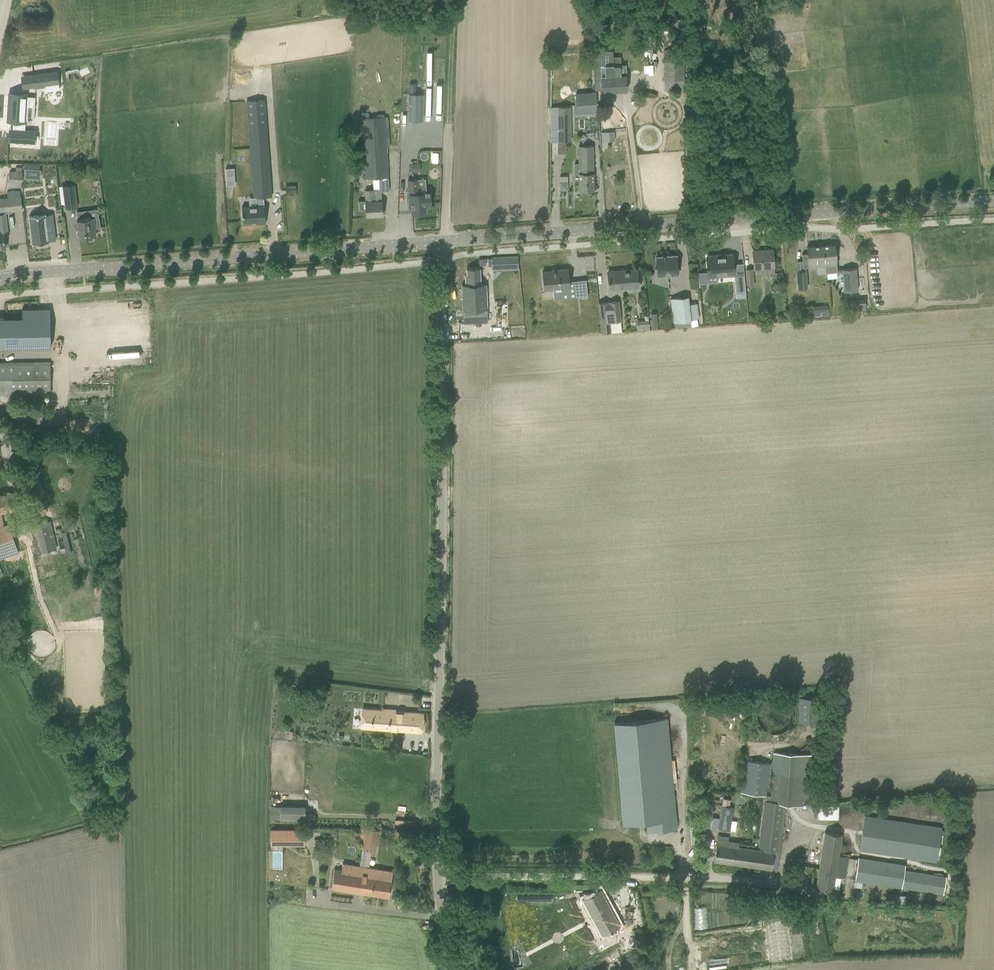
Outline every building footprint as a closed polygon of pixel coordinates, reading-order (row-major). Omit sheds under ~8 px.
[(27,8),(28,18),(42,18),(41,8),(27,8)] [(663,79),(663,89),(686,90),(686,79),(683,79),(684,55),(663,55),(663,79)] [(614,91),(613,65),(606,66),(607,76),(601,76),(602,91),(614,91)] [(620,65),(613,65),(614,91),(626,90),(626,75),(621,75),(620,65)] [(57,71),(32,75),(34,88),(45,86),(46,90),(46,91),(50,90),(51,90),(59,89),(58,84),(59,84),(57,71)] [(422,120),(423,94),(409,94),(408,120),(422,120)] [(7,106),(7,118),(13,119),(13,129),(12,129),(11,141),(35,143),(36,130),(24,130),(25,122),(25,120),(27,120),(31,121),(31,119),(34,120),(34,119),(33,119),(34,112),(34,105),(35,105),(35,104),(34,104),(35,97),(27,96),(8,95),(8,103),(7,103),(7,104),(8,104),(8,106),(7,106)] [(265,99),(246,101),(254,197),(256,197),(263,197),(272,196),(265,99)] [(597,104),(573,105),(574,116),(598,115),(597,104)] [(550,106),(550,126),(557,126),(557,141),(566,141),(569,140),(570,140),(570,133),(570,119),(570,106),(557,106),(550,106)] [(385,117),(361,118),(364,179),(379,178),(388,177),(385,117)] [(586,190),(586,192),(591,192),(591,190),(593,190),(593,173),(593,146),(579,146),(579,164),(575,164),(575,173),(579,173),(579,190),(586,190)] [(11,181),(21,182),(22,172),(12,171),(11,181)] [(366,201),(358,201),(359,210),(366,210),(366,215),(382,214),(381,191),(389,191),(388,181),(388,177),(379,178),(379,189),(365,190),(366,201)] [(431,206),(430,193),(430,192),(429,192),(421,192),(420,179),(408,180),(409,198),(406,198),(407,208),(411,208),(412,213),(426,212),(425,206),(431,206)] [(63,185),(66,208),(79,207),(76,184),(63,185)] [(295,185),(286,185),(286,193),(296,193),(295,185)] [(5,211),(22,209),(20,190),(7,191),(8,197),(0,198),(0,248),(5,247),(3,232),(7,231),(5,213),(5,211)] [(256,206),(242,207),(243,222),(256,221),(256,223),(265,222),(264,205),(263,197),(256,197),(256,206)] [(81,219),(77,219),(79,238),(87,237),(88,238),(89,238),(94,238),(94,236),(96,236),(95,228),(100,227),(99,219),(97,209),(89,210),(79,212),(81,219)] [(35,215),(29,216),(33,243),(32,243),(32,244),(46,242),(49,242),(49,241),(48,241),(48,239),(55,238),(52,214),(46,215),(46,214),(35,215)] [(835,244),(823,245),(825,266),(826,266),(826,273),(837,272),(835,244)] [(807,253),(802,254),(803,264),(803,268),(817,267),(818,273),(826,273),(826,266),(825,266),(823,245),(821,245),(807,247),(807,253)] [(753,253),(754,263),(754,268),(763,268),(763,275),(774,274),(774,267),(773,259),(773,249),(765,250),(765,252),(753,253)] [(651,281),(659,283),(661,275),(678,274),(676,255),(656,257),(657,268),(655,269),(651,281)] [(732,255),(706,257),(708,272),(708,275),(734,273),(732,255)] [(518,269),(518,257),(493,257),(492,258),(492,266),(492,270),(505,269),(518,269)] [(467,268),(467,274),(465,274),(466,284),(462,284),(463,323),(487,322),(486,283),(480,284),(480,268),(467,268)] [(855,268),(842,269),(844,292),(857,291),(855,268)] [(562,294),(570,293),(568,269),(551,270),(551,271),(541,272),(543,290),(552,289),(552,293),(562,293),(562,294)] [(639,286),(638,279),(637,269),(608,272),(609,289),(639,286)] [(797,271),(798,288),(807,288),(806,270),(797,271)] [(743,274),(734,275),(736,298),(746,297),(744,274),(743,274)] [(585,280),(577,281),(578,298),(587,297),(585,280)] [(674,322),(674,327),(691,325),(691,320),(691,319),(699,318),(697,303),(689,304),(688,296),(670,298),(673,322),(674,322)] [(845,309),(853,308),(852,299),(844,300),(845,309)] [(599,303),(602,333),(610,332),(621,331),(619,301),(609,302),(610,303),(608,303),(608,302),(599,303)] [(813,305),(814,316),(829,314),(828,304),(813,305)] [(0,318),(0,348),(50,347),(49,317),(49,308),(22,308),(22,317),(0,318)] [(129,342),(129,348),(125,348),(125,358),(150,357),(149,342),(129,342)] [(0,362),(0,393),(50,393),(50,362),(30,362),(0,362)] [(0,493),(0,513),(13,510),(9,491),(0,493)] [(18,552),(9,525),(3,527),(2,521),(0,513),(0,558),(18,552)] [(30,526),(33,537),(35,536),(36,541),(32,542),(35,551),(39,550),(39,552),(56,548),(50,521),(30,526)] [(65,531),(61,532),(67,555),(71,554),(65,531)] [(762,702),(760,703),(759,705),(758,707),(758,708),(757,710),(757,712),(756,714),(756,716),(757,718),(757,720),(758,722),(759,723),(760,725),(761,727),(762,728),(764,729),(765,730),(767,731),(769,732),(770,733),(772,733),(774,733),(776,733),(778,733),(780,733),(782,732),(784,731),(785,730),(787,729),(788,728),(790,726),(791,725),(792,723),(792,721),(793,719),(793,717),(793,715),(793,713),(793,712),(793,710),(792,708),(791,706),(790,704),(789,703),(788,701),(786,700),(785,699),(783,698),(781,697),(779,697),(777,696),(776,696),(774,696),(772,697),(770,697),(768,698),(766,698),(765,699),(763,701),(762,702)] [(799,697),(799,722),(817,722),(817,698),(799,697)] [(423,714),(413,713),(362,709),(361,726),(411,730),(421,731),(423,714)] [(623,823),(646,821),(647,831),(677,828),(667,718),(614,723),(623,823)] [(771,799),(808,801),(811,755),(773,753),(771,795),(771,799)] [(762,795),(765,795),(765,794),(769,765),(745,761),(740,792),(762,795)] [(715,850),(714,860),(771,869),(771,868),(777,869),(779,859),(785,815),(786,803),(770,801),(771,799),(771,795),(765,794),(765,795),(762,795),(761,797),(764,798),(758,849),(739,846),(739,842),(728,840),(729,837),(718,835),(716,843),(715,850)] [(818,803),(819,817),(839,816),(839,802),(818,803)] [(269,815),(270,815),(270,822),(275,822),(275,819),(305,819),(305,805),(280,805),(280,806),(269,806),(269,809),(270,809),(269,815)] [(718,829),(729,830),(733,808),(721,806),(718,829)] [(906,857),(936,861),(941,828),(865,816),(859,849),(898,856),(906,857)] [(362,848),(375,850),(378,830),(365,828),(362,848)] [(271,846),(304,846),(304,830),(271,829),(271,846)] [(825,832),(816,887),(833,890),(835,875),(845,877),(848,857),(839,855),(842,834),(825,832)] [(904,870),(904,865),(858,857),(855,880),(943,894),(946,876),(904,870)] [(332,888),(358,892),(361,873),(359,873),(359,865),(342,863),(341,870),(334,869),(332,888)] [(361,873),(358,892),(388,897),(392,871),(359,865),(359,873),(361,873)] [(592,915),(602,934),(603,933),(607,941),(622,933),(618,925),(619,925),(608,905),(605,898),(600,889),(583,898),(591,915),(592,915)] [(895,895),(894,903),(905,904),(906,896),(895,895)] [(511,968),(523,967),(522,948),(510,948),(511,968)] [(600,969),(621,969),(619,961),(599,965),(600,969)] [(622,969),(635,969),(634,961),(621,963),(622,969)]
